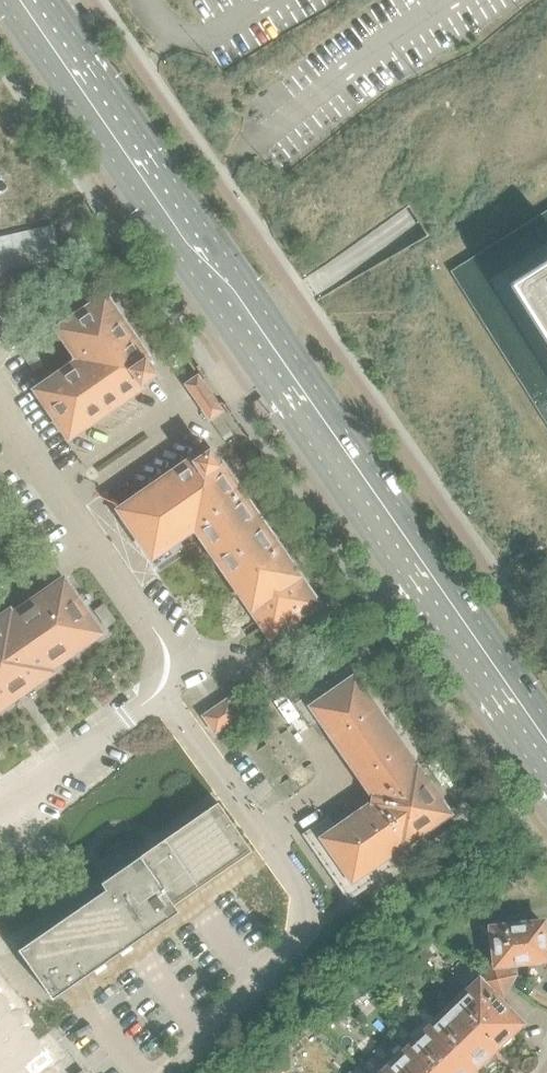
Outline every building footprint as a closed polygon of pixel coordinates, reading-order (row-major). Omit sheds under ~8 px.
[(508,283),(546,345),(546,259),(508,283)] [(150,361),(104,295),(57,329),(75,356),(73,363),(35,389),(68,438),(142,386),(159,375),(150,361)] [(318,603),(272,537),(222,466),(221,467),(219,464),(216,466),(207,453),(198,459),(197,457),(194,459),(192,457),(119,509),(151,558),(174,541),(194,527),(204,542),(270,636),(318,603)] [(63,579),(12,614),(10,611),(0,617),(0,708),(51,672),(49,668),(99,633),(63,579)] [(448,814),(417,769),(346,667),(296,703),(310,725),(320,718),(374,795),(372,804),(323,838),(352,880),(448,814)] [(227,700),(204,716),(215,732),(238,717),(227,700)] [(104,890),(17,950),(33,972),(52,999),(78,981),(178,912),(174,905),(251,851),(217,802),(100,883),(104,890)] [(508,986),(515,972),(515,968),(520,962),(546,959),(545,953),(546,951),(546,939),(544,937),(542,922),(523,924),(520,921),(515,921),(511,925),(484,928),(484,934),(493,933),(496,963),(492,964),(486,972),(508,986)] [(469,989),(455,1003),(472,1021),(475,1018),(483,1027),(480,1030),(496,1046),(497,1045),(502,1045),(509,1038),(509,1033),(520,1023),(505,1008),(505,1003),(502,999),(508,986),(486,972),(475,965),(465,975),(464,976),(463,978),(463,980),(463,981),(464,984),(469,989)] [(488,1054),(496,1046),(480,1030),(483,1027),(475,1018),(472,1021),(455,1003),(434,1023),(451,1040),(454,1038),(463,1048),(460,1050),(475,1066),(476,1065),(481,1065),(488,1058),(488,1054)] [(475,1066),(460,1050),(463,1048),(454,1038),(451,1040),(434,1023),(422,1009),(416,1015),(423,1022),(408,1037),(413,1043),(430,1060),(432,1059),(441,1068),(438,1071),(440,1072),(468,1072),(475,1066)] [(409,1034),(400,1025),(394,1031),(403,1040),(409,1034)] [(438,1071),(441,1068),(432,1059),(430,1060),(413,1043),(393,1062),(404,1072),(440,1072),(438,1071)] [(387,1055),(378,1046),(372,1052),(381,1061),(387,1055)] [(393,1062),(382,1072),(404,1072),(393,1062)]
